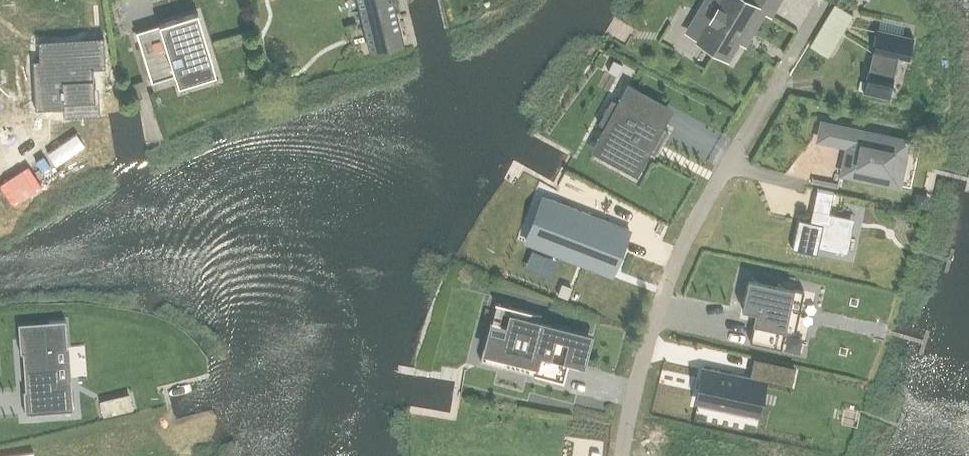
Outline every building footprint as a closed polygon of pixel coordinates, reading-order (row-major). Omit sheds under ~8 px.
[(370,52),(374,51),(405,44),(394,0),(357,0),(370,52)] [(698,42),(727,59),(738,40),(744,44),(752,30),(746,26),(757,7),(745,0),(708,0),(699,14),(710,21),(698,42)] [(835,4),(822,25),(840,36),(852,15),(835,4)] [(141,45),(140,46),(152,83),(176,76),(214,64),(198,14),(159,26),(165,43),(143,49),(141,45)] [(877,30),(863,92),(889,98),(898,57),(909,60),(914,38),(902,35),(878,30),(877,30)] [(40,55),(33,55),(35,105),(64,104),(64,99),(96,99),(94,64),(106,64),(105,32),(83,34),(83,39),(68,39),(68,41),(62,42),(62,40),(39,41),(40,55)] [(623,66),(614,60),(607,71),(617,76),(623,66)] [(636,92),(630,104),(645,112),(652,101),(636,92)] [(611,99),(598,123),(604,127),(614,132),(603,152),(639,171),(650,152),(655,154),(668,130),(664,127),(617,102),(611,99)] [(823,124),(819,140),(835,143),(839,127),(823,124)] [(852,130),(843,174),(864,179),(867,166),(901,173),(908,143),(852,130)] [(816,196),(816,200),(831,204),(832,200),(833,194),(834,194),(818,190),(816,196)] [(545,196),(528,238),(609,271),(626,229),(545,196)] [(799,219),(792,250),(817,255),(819,245),(845,251),(851,223),(835,220),(836,216),(826,214),(820,212),(817,223),(811,221),(799,219)] [(748,280),(742,310),(757,314),(750,343),(782,350),(786,332),(795,334),(804,292),(748,280)] [(572,288),(562,284),(557,297),(567,301),(572,288)] [(491,323),(481,361),(564,383),(569,363),(585,368),(593,335),(541,321),(542,315),(511,307),(506,326),(491,323)] [(49,324),(21,326),(26,390),(27,390),(29,415),(73,412),(71,378),(56,380),(54,350),(68,348),(66,321),(49,322),(49,324)] [(754,360),(750,377),(791,385),(795,368),(754,360)] [(705,372),(698,403),(745,413),(752,382),(705,372)] [(758,445),(744,442),(741,455),(725,452),(724,455),(756,455),(758,445)]
